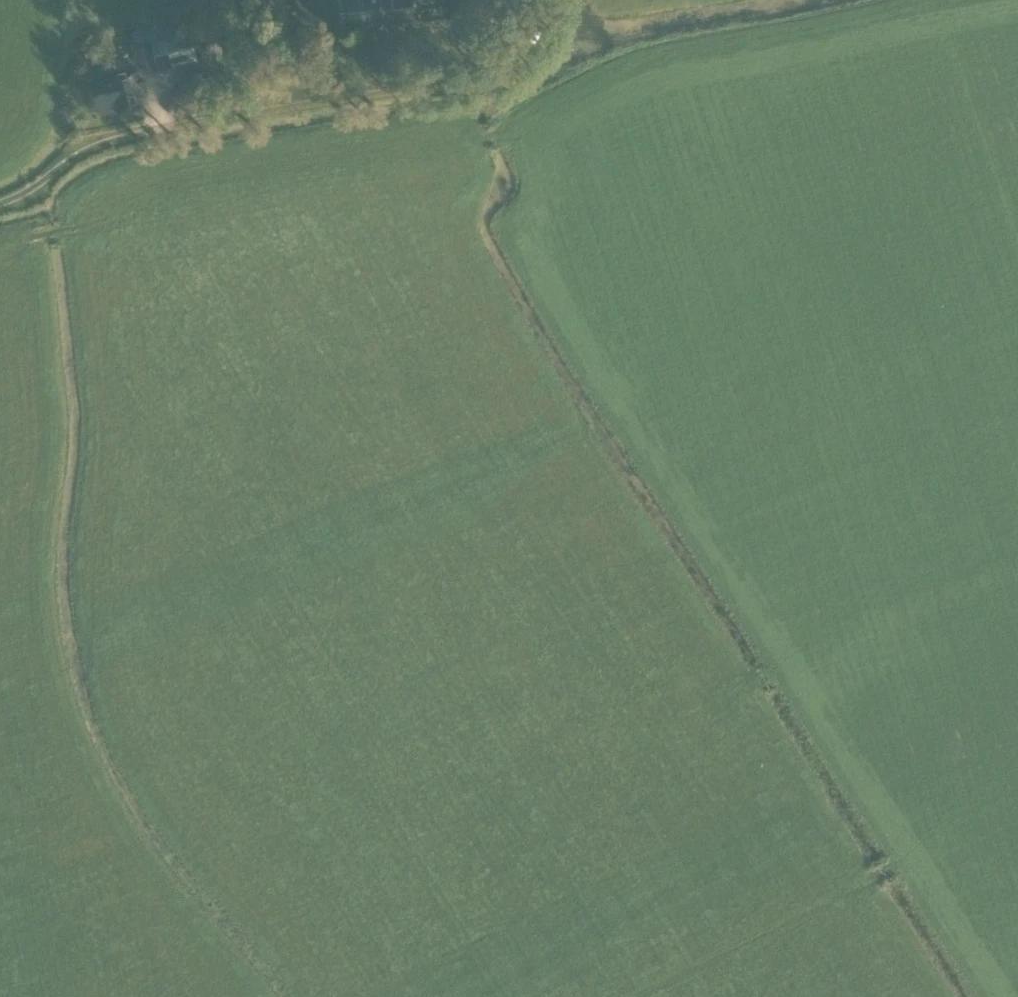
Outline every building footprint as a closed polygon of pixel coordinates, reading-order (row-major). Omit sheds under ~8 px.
[(339,1),(343,27),(415,18),(413,0),(344,0),(339,1)] [(160,70),(203,61),(197,32),(153,41),(160,70)] [(98,111),(117,106),(119,116),(143,111),(140,99),(149,98),(146,83),(141,85),(138,71),(106,78),(107,80),(92,84),(98,111)]
